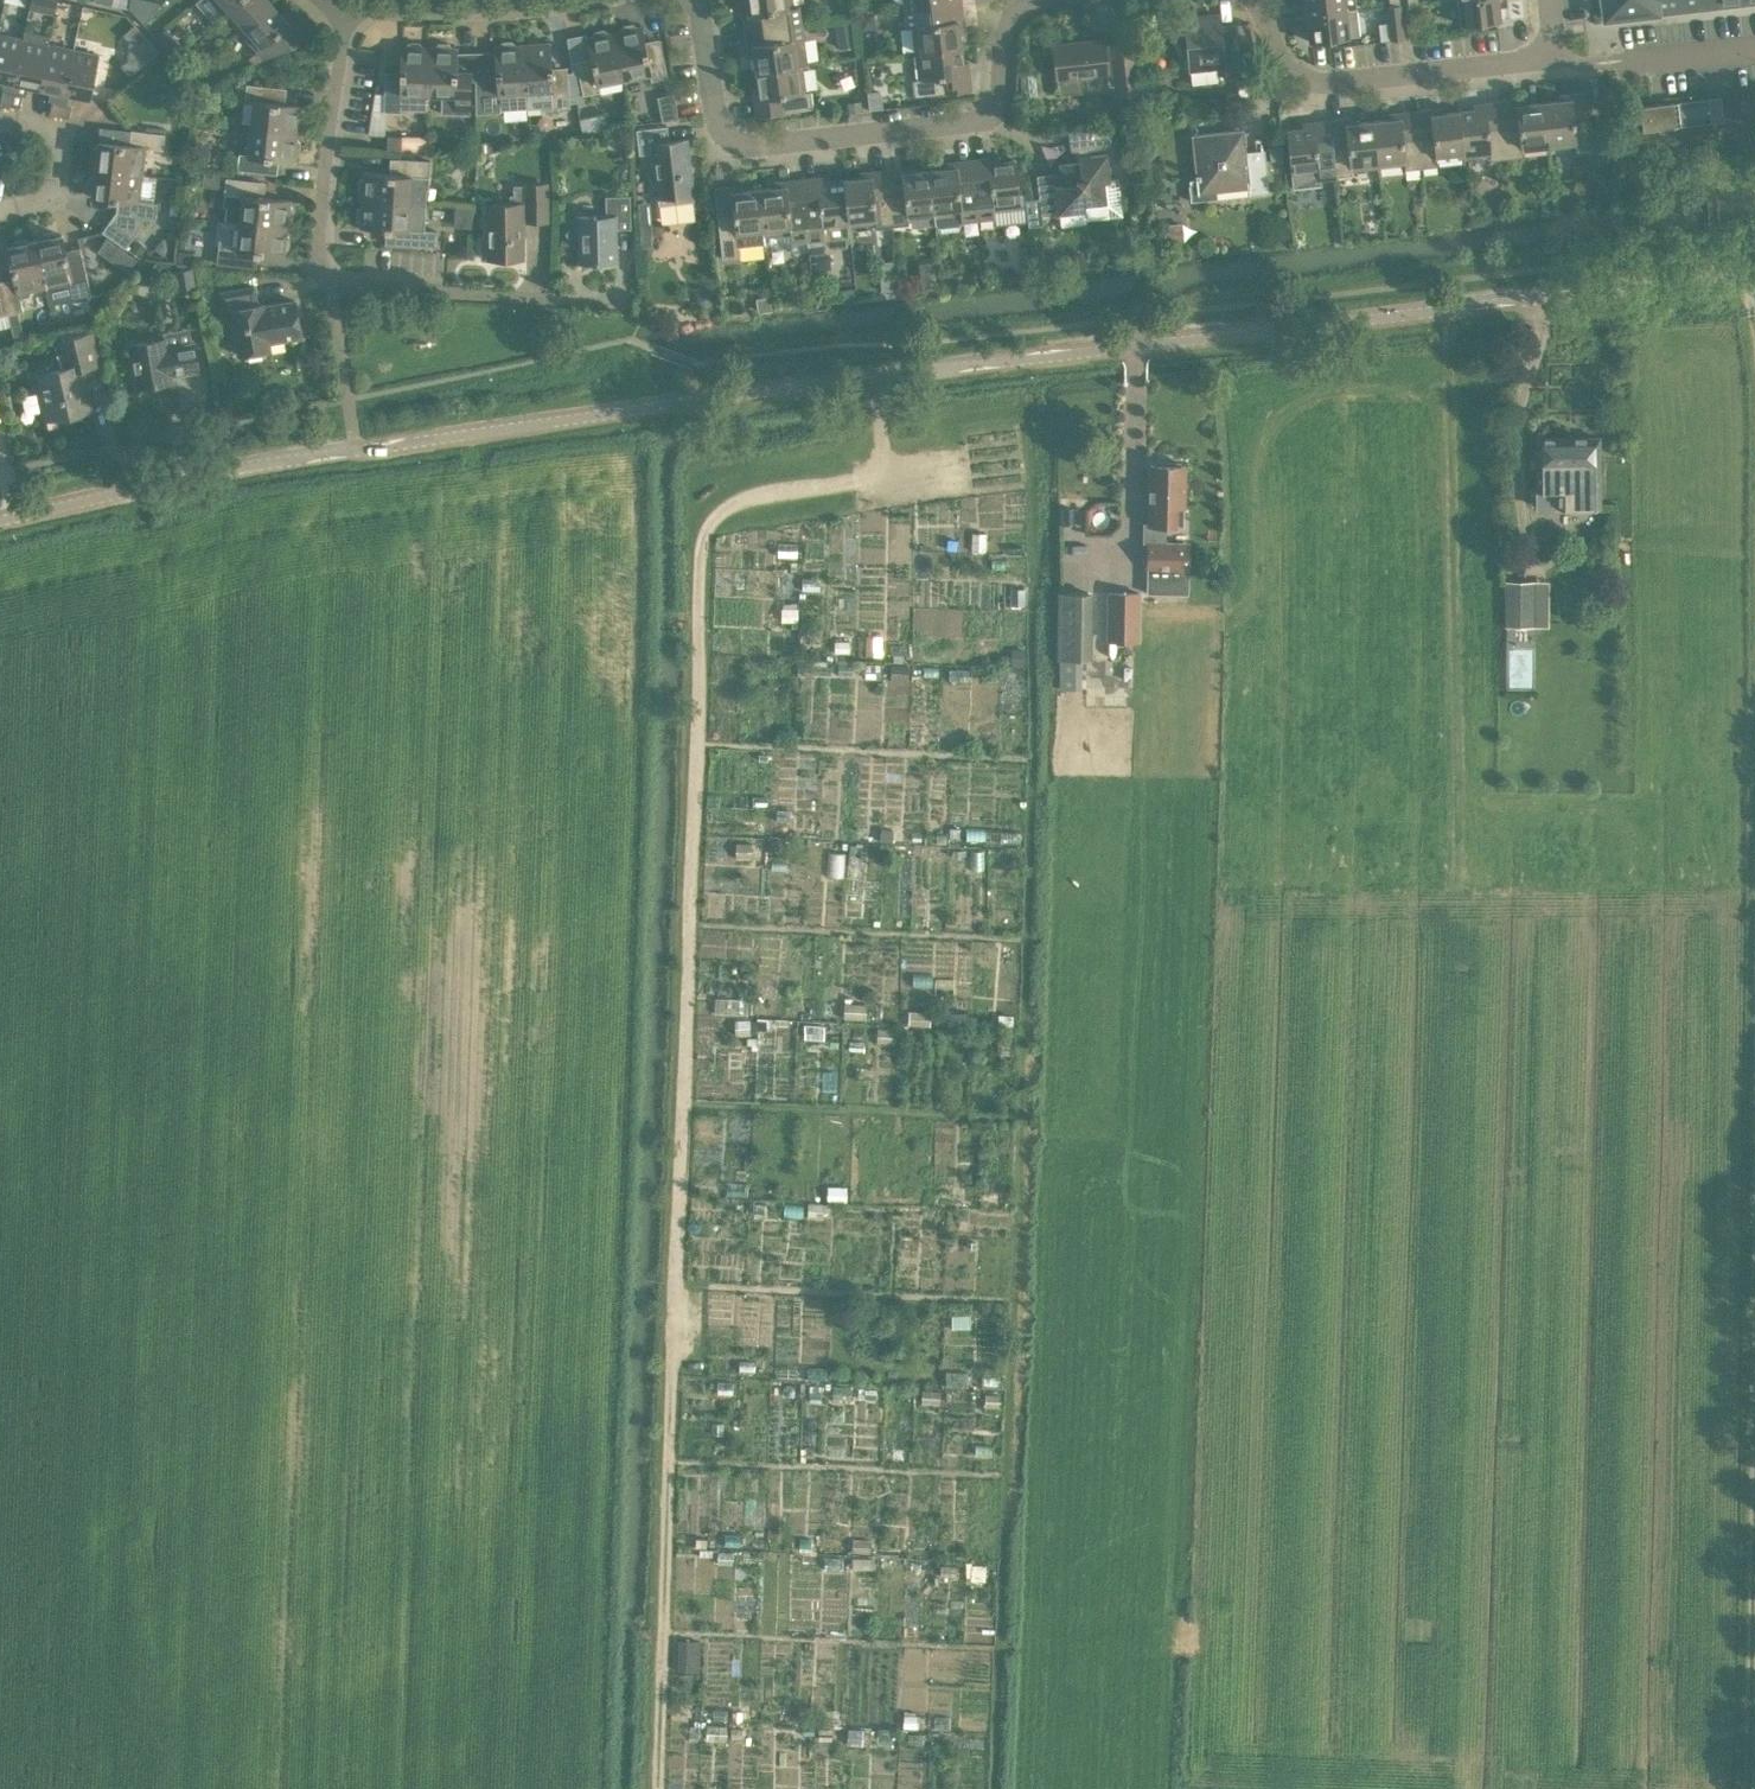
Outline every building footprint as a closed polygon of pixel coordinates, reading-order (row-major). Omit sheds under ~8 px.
[(28,8),(53,14),(56,0),(30,0),(28,8)] [(223,12),(237,0),(213,0),(223,12)] [(269,0),(237,0),(223,12),(240,30),(271,3),(269,0)] [(792,0),(746,0),(746,2),(741,3),(741,4),(746,3),(748,13),(742,13),(745,29),(801,22),(799,5),(793,6),(792,0)] [(905,10),(961,4),(961,0),(904,0),(905,10)] [(1306,14),(1346,9),(1357,8),(1357,0),(1304,0),(1306,14)] [(1460,22),(1460,24),(1500,19),(1499,6),(1504,5),(1504,0),(1458,0),(1460,22)] [(1604,17),(1656,11),(1655,0),(1602,0),(1604,17)] [(1656,11),(1683,8),(1682,0),(1655,0),(1656,11)] [(1419,1),(1407,2),(1409,17),(1420,15),(1419,1)] [(309,38),(299,27),(292,19),(289,22),(271,3),(240,30),(264,57),(309,38)] [(1381,40),(1404,38),(1400,3),(1389,4),(1386,5),(1388,22),(1379,23),(1381,40)] [(913,26),(915,51),(961,47),(959,31),(964,30),(964,29),(959,30),(958,20),(963,19),(961,4),(905,10),(907,26),(913,26)] [(1346,9),(1306,14),(1309,39),(1308,39),(1309,40),(1360,35),(1358,18),(1357,8),(1346,9)] [(1218,81),(1216,67),(1224,66),(1224,70),(1240,68),(1235,23),(1220,25),(1219,14),(1184,17),(1190,69),(1192,84),(1218,81)] [(128,55),(121,61),(133,74),(159,51),(133,22),(123,30),(129,36),(128,55)] [(753,55),(756,71),(801,65),(807,64),(803,38),(801,22),(745,29),(747,45),(752,44),(753,54),(748,55),(748,56),(753,55)] [(619,30),(615,31),(624,77),(650,72),(651,80),(667,77),(660,44),(646,47),(642,25),(638,26),(632,23),(623,25),(619,30)] [(624,77),(615,31),(609,32),(604,29),(594,31),(590,36),(586,37),(591,58),(576,61),(583,94),(599,91),(597,83),(624,77)] [(23,38),(9,105),(18,107),(21,93),(25,94),(27,85),(39,87),(48,43),(50,35),(25,30),(23,38)] [(0,33),(0,80),(3,89),(0,103),(9,105),(23,38),(0,33)] [(173,56),(184,47),(177,39),(166,49),(172,56),(173,56)] [(1104,39),(1053,45),(1059,94),(1083,92),(1081,76),(1107,73),(1108,85),(1116,84),(1117,94),(1138,91),(1132,40),(1104,44),(1104,39)] [(526,108),(521,44),(516,44),(511,40),(502,41),(498,46),(493,46),(494,59),(495,59),(496,77),(476,79),(476,113),(500,111),(500,110),(526,108)] [(413,112),(413,110),(426,110),(427,94),(426,94),(428,46),(423,46),(419,41),(409,41),(405,46),(400,45),(399,59),(400,59),(399,77),(385,77),(384,111),(413,112)] [(426,94),(427,94),(441,94),(441,112),(470,113),(471,69),(456,69),(456,61),(457,61),(457,47),(453,47),(448,42),(438,42),(434,46),(428,46),(426,94)] [(550,42),(521,44),(526,108),(540,107),(541,108),(569,106),(567,72),(552,73),(551,55),(550,42)] [(73,49),(48,43),(39,87),(64,92),(73,49)] [(173,56),(172,56),(167,61),(173,67),(189,53),(184,47),(173,56)] [(963,63),(961,47),(915,51),(918,78),(912,79),(914,96),(971,89),(969,73),(964,73),(963,64),(968,63),(968,62),(963,63)] [(99,54),(73,49),(64,92),(90,98),(99,54)] [(805,91),(801,65),(756,71),(758,87),(753,88),(753,89),(758,88),(759,98),(754,99),(757,115),(813,107),(810,90),(805,91)] [(299,108),(300,104),(279,102),(280,87),(246,83),(245,99),(253,100),(250,126),(297,132),(297,128),(302,123),(304,113),(299,108)] [(1559,100),(1543,101),(1548,147),(1575,144),(1576,150),(1593,148),(1586,91),(1570,93),(1570,98),(1561,99),(1560,94),(1559,94),(1559,100)] [(1725,120),(1722,96),(1641,107),(1645,131),(1725,120)] [(1516,99),(1499,101),(1506,158),(1523,156),(1522,150),(1548,147),(1543,101),(1527,103),(1527,98),(1526,98),(1526,103),(1517,104),(1516,99)] [(50,113),(59,115),(62,101),(53,99),(50,113)] [(71,103),(62,101),(59,115),(68,117),(71,103)] [(1474,109),(1457,111),(1462,156),(1489,153),(1490,159),(1506,158),(1499,101),(1484,103),(1485,108),(1475,109),(1474,104),(1473,104),(1474,109)] [(1436,159),(1462,156),(1457,111),(1442,112),(1441,107),(1440,108),(1441,113),(1431,114),(1431,109),(1415,110),(1415,123),(1420,167),(1437,165),(1436,159)] [(1388,118),(1373,120),(1377,166),(1404,163),(1404,169),(1420,167),(1415,123),(1415,110),(1399,112),(1399,117),(1390,118),(1389,113),(1388,113),(1388,118)] [(1345,118),(1329,120),(1336,176),(1352,175),(1351,169),(1377,166),(1373,120),(1356,122),(1356,117),(1355,117),(1355,122),(1345,123),(1345,118)] [(1286,130),(1291,175),(1292,188),(1321,185),(1321,178),(1336,176),(1329,120),(1313,122),(1314,127),(1304,128),(1303,123),(1302,123),(1303,128),(1286,130)] [(1077,150),(1078,156),(1079,162),(1059,164),(1060,175),(1037,177),(1039,198),(1025,199),(1028,225),(1043,224),(1042,212),(1058,210),(1058,212),(1086,209),(1087,219),(1123,215),(1119,178),(1109,179),(1106,153),(1089,155),(1088,149),(1113,147),(1110,124),(1068,129),(1070,151),(1077,150)] [(667,125),(636,129),(639,154),(652,152),(658,204),(694,200),(687,138),(669,140),(667,125)] [(296,137),(297,132),(250,126),(247,153),(239,152),(237,169),(271,173),(272,158),(294,160),(294,157),(299,152),(300,143),(296,137)] [(1217,198),(1216,191),(1248,187),(1249,194),(1269,192),(1265,159),(1247,161),(1243,128),(1191,134),(1195,172),(1195,177),(1196,177),(1196,179),(1189,179),(1191,201),(1217,198)] [(95,163),(95,168),(142,173),(145,147),(163,149),(165,133),(131,129),(129,144),(98,140),(97,145),(92,149),(91,158),(95,163)] [(402,136),(387,135),(386,149),(401,150),(402,136)] [(987,158),(973,159),(979,216),(994,214),(993,208),(1020,205),(1015,160),(999,162),(998,157),(997,157),(998,162),(988,163),(987,158)] [(362,194),(362,200),(425,203),(426,189),(428,189),(430,160),(396,158),(395,173),(377,172),(377,171),(363,171),(363,175),(358,180),(358,189),(362,194)] [(961,218),(979,216),(973,159),(956,161),(956,166),(946,167),(946,162),(945,163),(945,168),(931,169),(936,215),(934,215),(934,223),(941,232),(959,229),(962,222),(961,218)] [(902,167),(887,169),(893,225),(908,224),(908,218),(934,215),(936,215),(931,169),(913,171),(913,166),(912,166),(912,171),(902,172),(902,167)] [(139,200),(142,173),(95,168),(94,173),(89,177),(88,187),(92,192),(92,196),(123,200),(121,213),(116,221),(111,217),(102,231),(125,247),(142,222),(143,217),(155,218),(157,202),(139,200)] [(860,177),(846,179),(851,224),(875,221),(876,227),(893,225),(887,169),(870,171),(871,176),(861,177),(860,172),(859,172),(860,177)] [(817,177),(802,178),(810,244),(824,243),(828,248),(846,246),(849,240),(851,240),(849,224),(851,224),(846,179),(828,181),(827,176),(826,176),(827,181),(817,182),(817,177)] [(239,222),(286,227),(287,221),(292,217),(293,208),(289,202),(289,199),(276,197),(276,198),(258,196),(260,181),(226,177),(223,206),(226,206),(225,220),(236,221),(239,222)] [(808,250),(807,244),(810,244),(802,178),(785,180),(785,185),(775,186),(775,181),(774,181),(774,187),(757,189),(763,243),(764,248),(788,245),(789,252),(808,250)] [(527,180),(527,181),(527,185),(514,185),(514,198),(488,199),(488,244),(485,244),(485,260),(496,260),(496,257),(522,257),(522,219),(526,219),(527,220),(546,219),(546,179),(527,180)] [(763,243),(757,189),(742,190),(742,185),(741,185),(741,190),(731,191),(731,186),(714,188),(722,257),(739,256),(738,246),(763,243)] [(616,262),(615,228),(631,228),(630,195),(605,195),(605,214),(578,215),(579,262),(567,262),(567,263),(616,262)] [(424,230),(425,203),(362,200),(361,205),(356,209),(356,218),(360,223),(360,228),(373,228),(391,229),(390,244),(435,247),(436,230),(424,230)] [(650,220),(640,220),(641,242),(651,241),(650,220)] [(286,233),(286,227),(239,222),(236,221),(233,248),(218,246),(216,263),(250,266),(252,252),(270,254),(283,256),(284,252),(289,248),(290,238),(286,233)] [(39,239),(34,240),(45,286),(49,304),(91,294),(80,247),(65,250),(62,234),(57,235),(52,231),(43,233),(39,239)] [(106,236),(97,249),(112,259),(121,246),(106,236)] [(20,297),(28,295),(30,290),(45,286),(34,240),(29,241),(23,238),(14,240),(11,245),(7,246),(14,277),(0,280),(0,282),(7,314),(6,314),(8,323),(16,321),(14,312),(23,310),(20,297)] [(176,264),(177,270),(173,271),(176,290),(195,286),(192,267),(191,267),(190,261),(176,264)] [(936,278),(921,279),(922,289),(937,287),(936,278)] [(295,300),(263,305),(263,303),(257,304),(254,286),(220,292),(224,318),(232,316),(238,353),(270,348),(269,341),(301,336),(295,300)] [(99,364),(91,332),(59,339),(65,366),(42,372),(45,387),(37,389),(44,420),(92,409),(82,367),(99,364)] [(194,342),(167,347),(165,338),(128,345),(135,387),(173,380),(172,375),(198,370),(194,342)] [(1530,499),(1537,504),(1537,507),(1600,507),(1599,436),(1537,437),(1537,460),(1529,460),(1529,469),(1537,469),(1537,485),(1530,489),(1530,499)] [(1177,506),(1184,506),(1185,465),(1150,465),(1149,522),(1143,521),(1142,542),(1147,542),(1146,569),(1147,569),(1147,592),(1188,593),(1188,570),(1189,570),(1190,541),(1166,541),(1166,525),(1177,525),(1177,506)] [(1073,508),(1060,508),(1060,524),(1073,524),(1073,508)] [(1505,580),(1504,626),(1534,626),(1535,580),(1505,580)] [(1141,641),(1141,591),(1107,590),(1106,641),(1141,641)] [(1093,591),(1057,591),(1056,658),(1092,658),(1093,591)] [(678,1667),(698,1668),(700,1639),(679,1638),(678,1667)]
